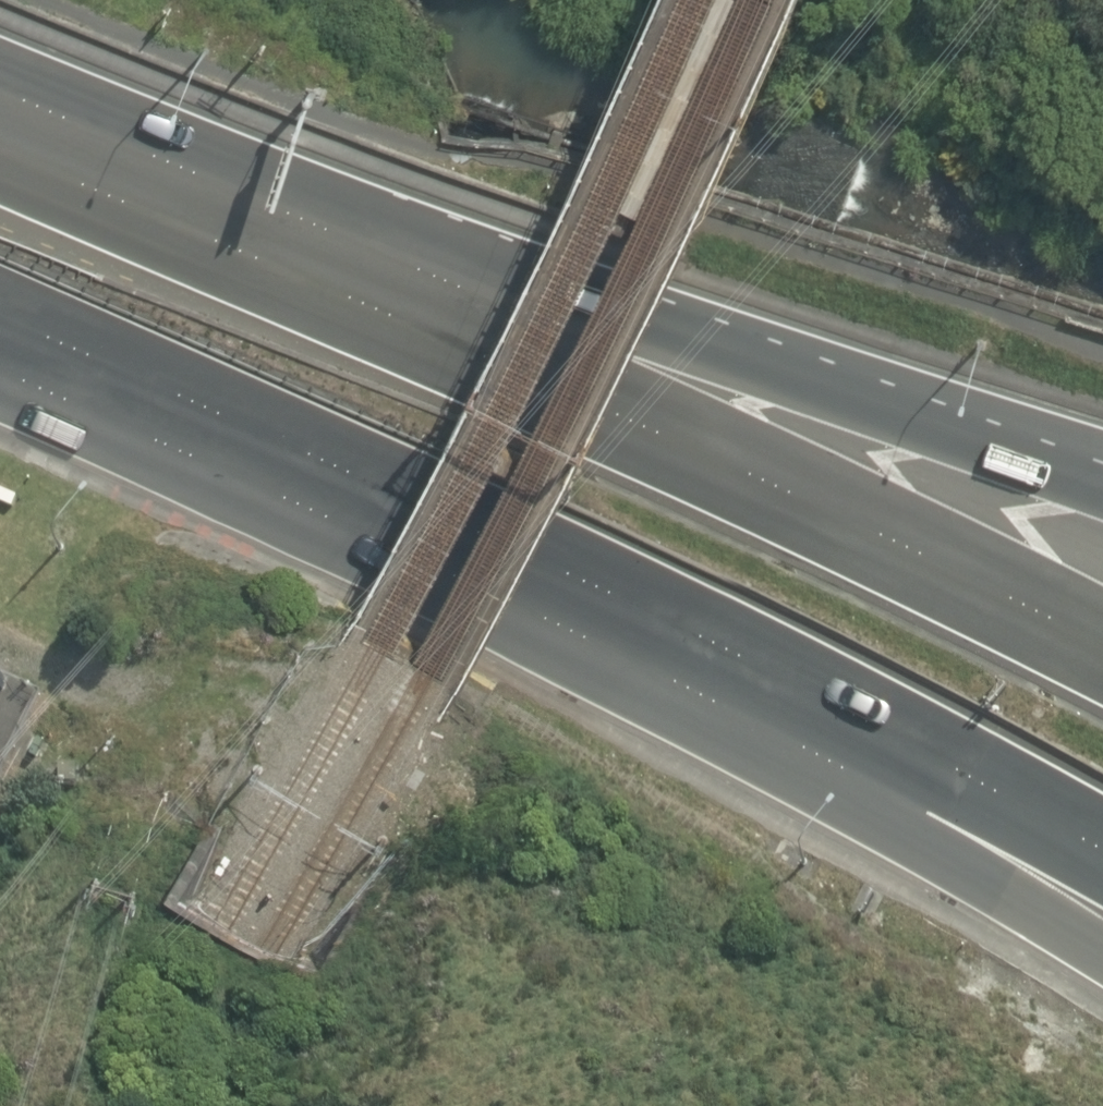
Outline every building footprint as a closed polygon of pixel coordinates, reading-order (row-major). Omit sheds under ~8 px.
[(0,670),(0,742),(29,684),(0,670)]
